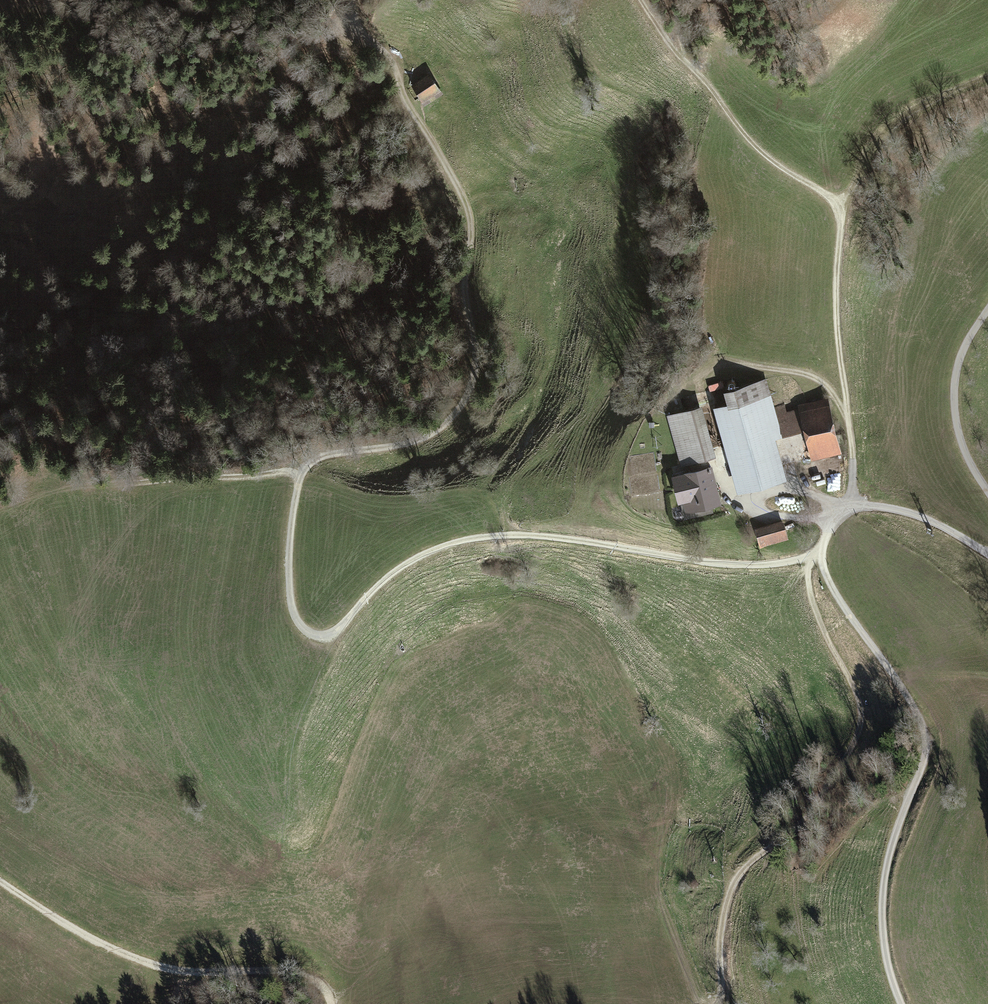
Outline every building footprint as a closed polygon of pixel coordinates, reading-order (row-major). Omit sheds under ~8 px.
[(430,73),(412,85),(426,107),(444,95),(430,73)] [(714,408),(737,493),(787,480),(776,440),(804,432),(798,410),(787,413),(784,404),(774,407),(767,380),(724,392),(727,404),(714,408)] [(711,389),(724,386),(723,381),(710,384),(711,389)] [(811,460),(843,452),(828,399),(797,407),(798,410),(804,432),(811,460)] [(666,416),(681,468),(715,458),(700,407),(666,416)] [(681,515),(721,504),(711,467),(671,477),(681,515)] [(783,521),(755,530),(761,549),(789,541),(783,521)]
